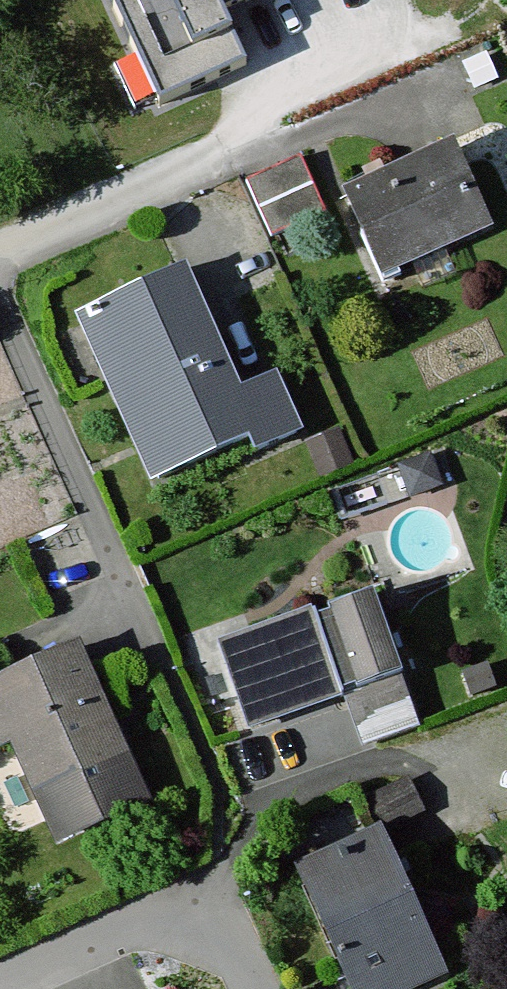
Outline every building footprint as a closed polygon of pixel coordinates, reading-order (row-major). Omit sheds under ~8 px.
[(159,103),(238,66),(215,16),(250,0),(110,0),(159,103)] [(455,147),(345,196),(384,282),(495,232),(455,147)] [(248,172),(272,232),(330,209),(306,149),(248,172)] [(180,259),(71,305),(142,473),(250,428),(258,445),(301,426),(272,358),(230,375),(180,259)] [(352,461),(339,428),(308,441),(321,473),(352,461)] [(370,598),(222,652),(250,730),(399,676),(370,598)] [(0,669),(0,735),(47,840),(145,796),(74,637),(0,669)] [(488,663),(464,671),(471,693),(495,684),(488,663)] [(408,777),(364,796),(377,825),(421,806),(408,777)] [(298,868),(353,988),(409,988),(446,972),(382,831),(298,868)]
